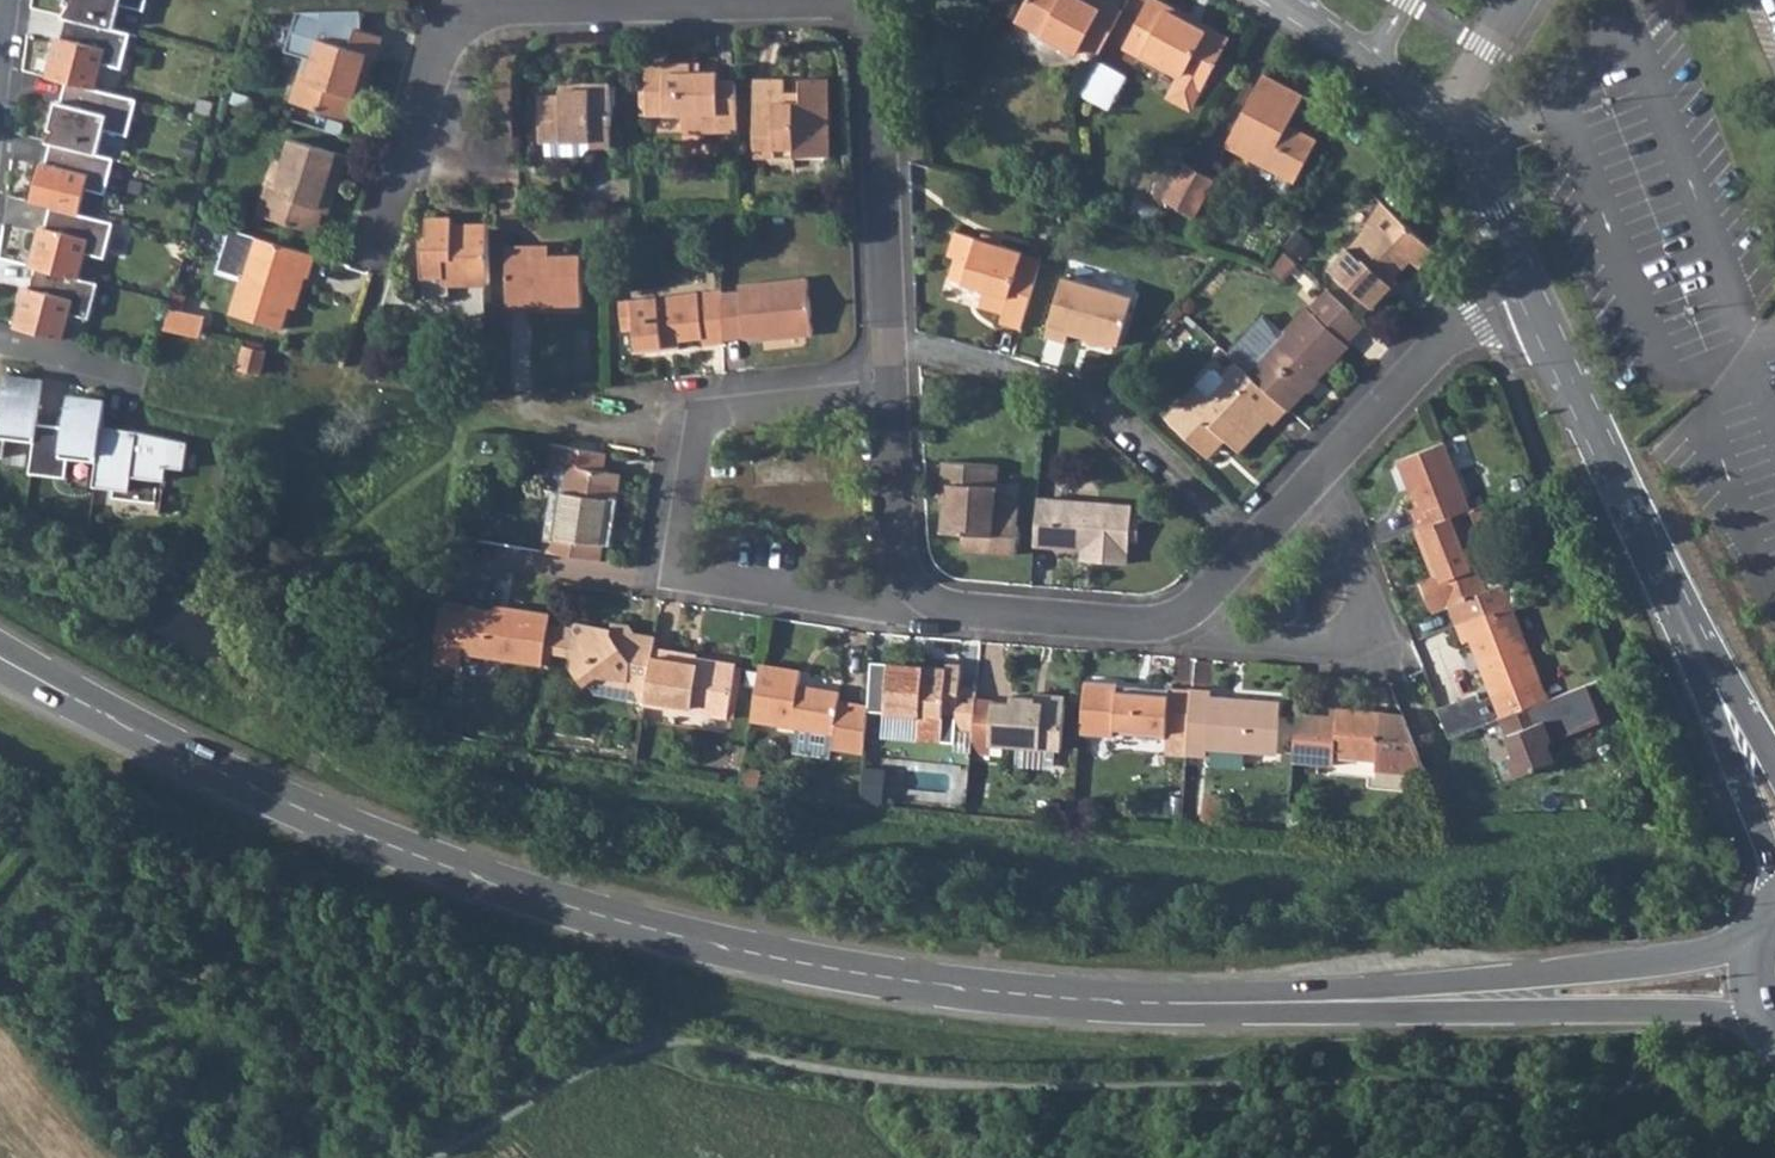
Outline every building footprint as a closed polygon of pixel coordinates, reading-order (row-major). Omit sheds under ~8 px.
[(65,2),(69,3),(62,15),(66,16),(113,28),(119,3),(143,8),(145,0),(65,0),(65,2)] [(1100,51),(1102,48),(1125,12),(1110,1),(1105,7),(1096,0),(1028,0),(1020,11),(1077,50),(1084,40),(1100,51)] [(1208,84),(1240,36),(1187,0),(1156,0),(1133,34),(1184,69),(1174,85),(1176,93),(1189,102),(1197,100),(1208,84)] [(298,77),(291,101),(352,119),(365,74),(369,74),(375,54),(378,55),(384,35),(363,29),(362,9),(299,10),(286,49),(313,57),(306,79),(298,77)] [(56,36),(50,64),(54,65),(47,76),(66,81),(95,88),(101,63),(121,67),(129,32),(113,28),(66,16),(61,37),(56,36)] [(1100,51),(1082,78),(1110,98),(1131,67),(1102,48),(1100,51)] [(648,66),(650,119),(685,118),(685,136),(740,135),(739,83),(721,83),(720,73),(693,74),(693,66),(648,66)] [(1268,75),(1223,141),(1287,185),(1314,147),(1287,130),(1306,101),(1268,75)] [(128,134),(136,98),(95,88),(66,81),(61,101),(56,99),(49,127),(53,128),(46,140),(50,141),(98,153),(105,128),(128,134)] [(785,84),(758,84),(758,160),(778,159),(778,152),(795,152),(795,159),(831,158),(830,84),(803,83),(802,107),(791,106),(791,98),(784,97),(785,84)] [(543,143),(568,143),(592,143),(593,150),(615,150),(613,85),(587,85),(587,91),(565,91),(565,99),(542,99),(543,143)] [(272,181),(262,214),(319,232),(328,206),(323,205),(325,195),(334,198),(348,155),(293,138),(279,183),(272,181)] [(106,193),(114,157),(99,153),(98,153),(50,141),(45,161),(41,160),(34,189),(38,190),(31,201),(49,205),(80,213),(86,188),(106,193)] [(1180,154),(1156,189),(1185,209),(1210,175),(1180,154)] [(1365,238),(1335,270),(1377,311),(1395,291),(1390,287),(1414,262),(1422,270),(1439,253),(1384,202),(1365,238)] [(104,256),(112,221),(80,213),(49,205),(44,226),(40,225),(33,253),(37,254),(30,265),(34,266),(78,277),(84,252),(104,256)] [(494,283),(492,222),(468,223),(467,229),(458,230),(459,219),(432,220),(432,239),(426,239),(426,276),(448,275),(448,284),(494,283)] [(1003,319),(1025,326),(1046,257),(1027,251),(1028,246),(962,226),(955,250),(962,253),(955,274),(988,285),(983,302),(1006,309),(1003,319)] [(317,255),(256,237),(232,229),(219,270),(243,277),(232,314),(284,330),(299,275),(311,278),(317,255)] [(537,248),(511,248),(513,307),(586,306),(584,257),(537,258),(537,248)] [(89,317),(98,282),(78,277),(34,266),(29,286),(25,286),(18,313),(22,314),(15,326),(63,338),(69,313),(89,317)] [(1073,332),(1088,337),(1089,331),(1122,343),(1138,294),(1069,272),(1050,332),(1071,338),(1073,332)] [(742,296),(725,298),(726,340),(744,338),(745,341),(773,338),(774,341),(815,337),(810,283),(741,289),(742,296)] [(1310,311),(1252,375),(1293,413),(1312,392),(1308,388),(1317,379),(1321,383),(1353,348),(1352,345),(1370,326),(1332,291),(1314,311),(1310,311)] [(725,298),(725,292),(622,303),(625,332),(637,331),(639,355),(683,349),(683,341),(704,339),(705,347),(726,345),(726,340),(725,298)] [(166,311),(160,330),(195,337),(200,318),(166,311)] [(247,348),(242,373),(263,377),(268,352),(247,348)] [(1172,417),(1210,453),(1226,436),(1234,444),(1245,455),(1276,423),(1280,428),(1293,413),(1252,375),(1241,364),(1228,378),(1233,382),(1217,399),(1203,385),(1172,417)] [(1,453),(4,434),(33,439),(36,421),(41,378),(5,372),(0,403),(0,453),(1,453)] [(104,399),(67,393),(62,424),(36,421),(33,439),(29,470),(63,475),(66,456),(95,460),(99,428),(104,399)] [(95,460),(92,484),(111,486),(109,495),(152,501),(153,487),(159,487),(162,464),(180,466),(184,439),(99,428),(95,460)] [(611,467),(614,451),(567,443),(559,442),(556,459),(577,463),(573,489),(566,489),(559,534),(550,533),(548,550),(604,559),(614,497),(621,498),(626,470),(611,467)] [(1418,512),(1425,530),(1461,516),(1476,511),(1451,446),(1406,463),(1424,510),(1418,512)] [(573,489),(577,463),(556,459),(551,486),(566,489),(573,489)] [(950,463),(948,484),(956,485),(954,504),(950,504),(948,534),(970,536),(968,554),(1021,558),(1022,529),(998,526),(999,510),(1002,468),(950,463)] [(1042,498),(1038,544),(1094,547),(1094,560),(1128,563),(1128,550),(1131,550),(1134,504),(1042,498)] [(1425,530),(1418,533),(1439,584),(1429,589),(1438,613),(1452,608),(1460,626),(1515,605),(1507,587),(1492,593),(1461,516),(1425,530)] [(450,604),(439,663),(481,670),(484,653),(548,665),(551,648),(555,621),(556,614),(517,607),(514,615),(450,604)] [(1515,605),(1460,626),(1468,645),(1474,642),(1495,698),(1502,718),(1542,702),(1545,701),(1538,681),(1543,679),(1515,605)] [(640,691),(651,692),(660,646),(661,637),(642,633),(634,623),(617,620),(615,630),(608,635),(601,622),(580,619),(579,625),(574,651),(578,656),(577,663),(591,685),(605,674),(634,680),(640,691)] [(574,651),(579,625),(555,621),(551,648),(574,651)] [(651,692),(649,703),(731,718),(740,663),(678,653),(679,649),(660,646),(651,692)] [(439,663),(438,668),(481,675),(481,670),(439,663)] [(766,666),(757,722),(838,735),(846,695),(804,688),(806,672),(766,666)] [(960,735),(980,735),(982,703),(983,691),(963,690),(966,671),(895,667),(891,716),(962,720),(960,735)] [(1091,682),(1088,736),(1096,737),(1100,682),(1091,682)] [(1100,682),(1096,737),(1121,738),(1121,734),(1174,739),(1173,735),(1195,737),(1198,689),(1177,687),(1177,692),(1125,687),(1126,684),(1100,682)] [(1195,737),(1193,756),(1214,757),(1214,749),(1283,755),(1286,702),(1218,696),(1219,691),(1198,689),(1195,737)] [(1442,708),(1453,737),(1489,723),(1492,722),(1484,702),(1481,693),(1442,708)] [(980,735),(979,755),(998,757),(1000,744),(1023,746),(1062,748),(1069,749),(1073,704),(1043,701),(1042,697),(1020,695),(1019,704),(982,703),(980,735)] [(1484,702),(1492,722),(1502,718),(1495,698),(1484,702)] [(1542,702),(1502,718),(1516,753),(1510,756),(1518,775),(1557,759),(1550,742),(1556,739),(1542,702)] [(1344,717),(1304,713),(1300,763),(1340,767),(1341,754),(1381,758),(1380,771),(1430,775),(1426,764),(1406,715),(1389,713),(1345,709),(1344,717)] [(1061,766),(1062,748),(1023,746),(1022,764),(1061,766)]
